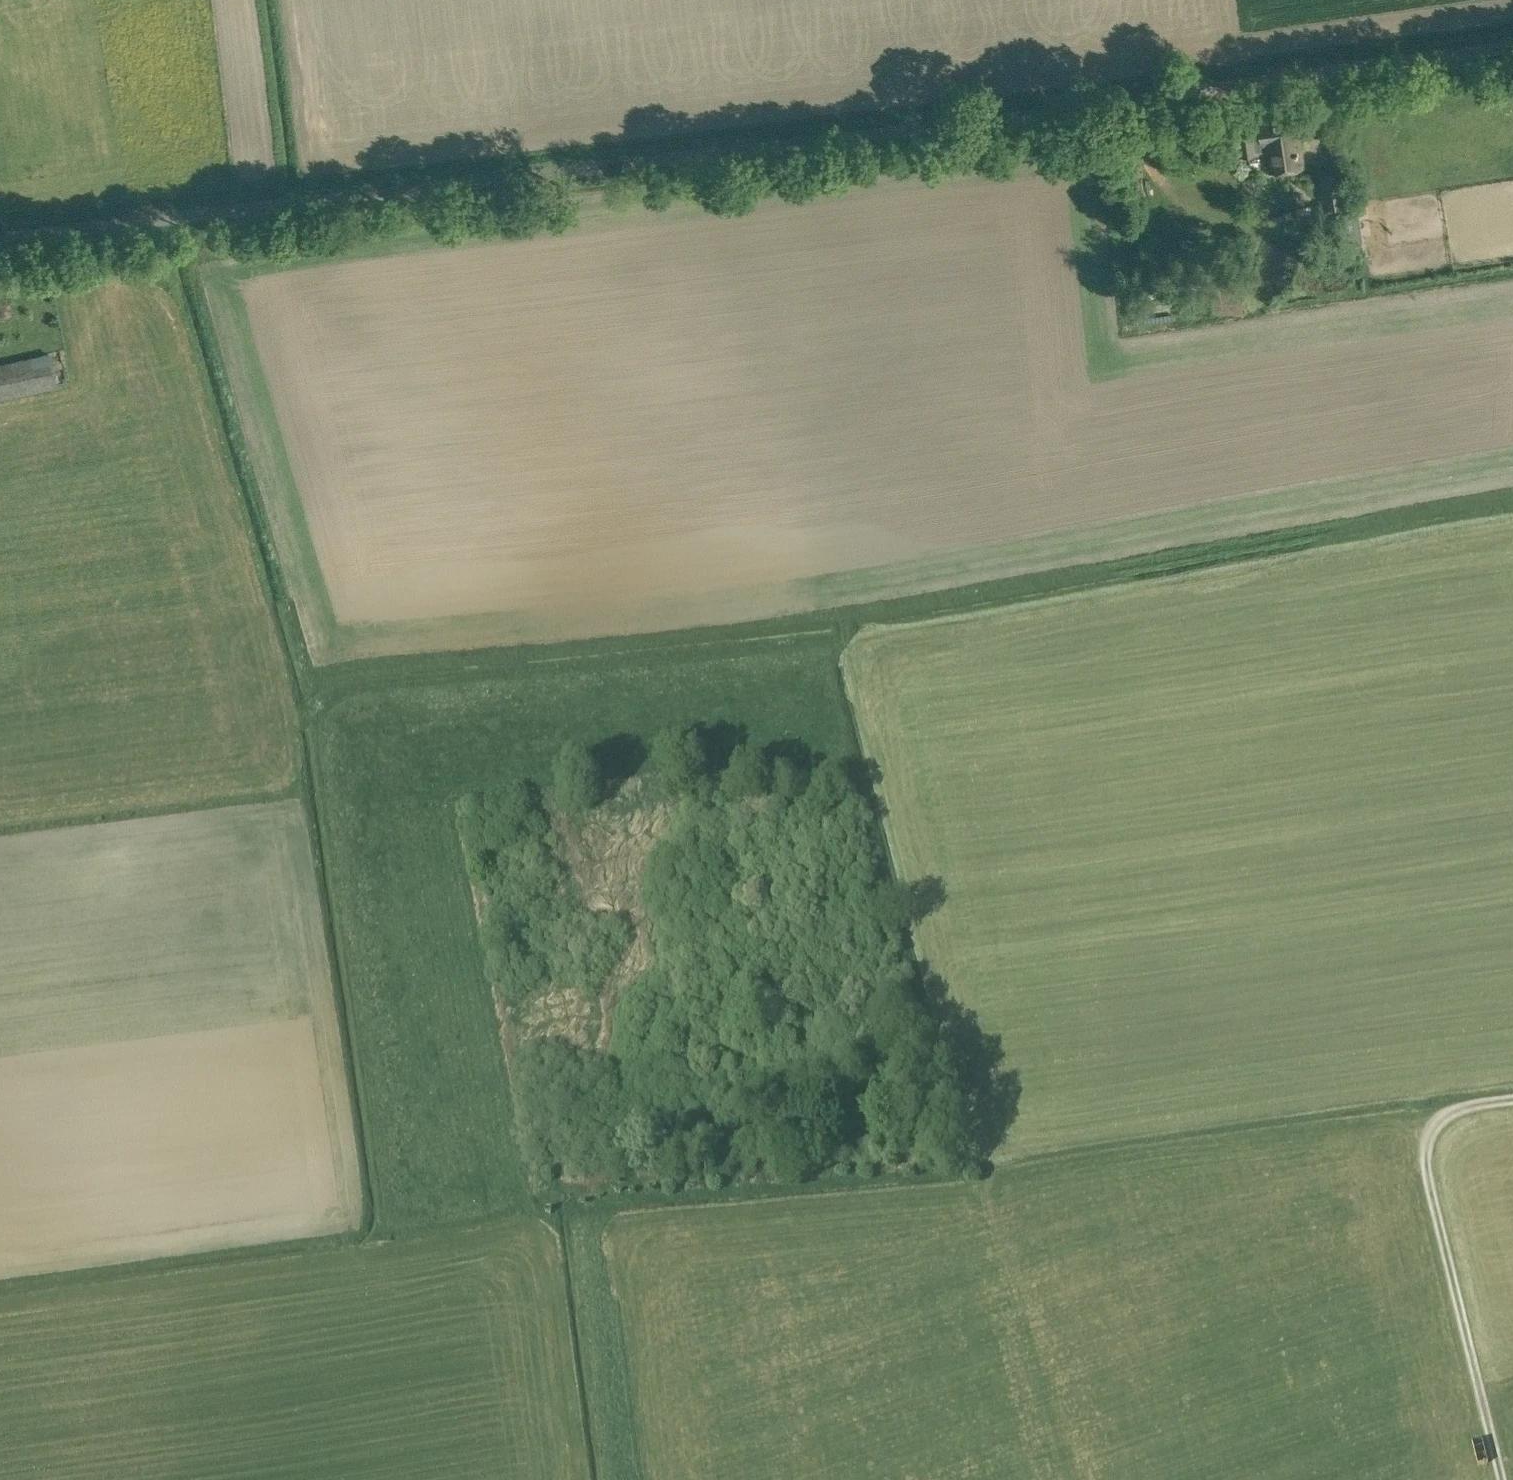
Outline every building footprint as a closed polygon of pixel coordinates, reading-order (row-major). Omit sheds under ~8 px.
[(1259,122),(1262,140),(1266,140),(1270,172),(1305,166),(1300,135),(1308,133),(1305,115),(1259,122)] [(1240,132),(1242,155),(1260,152),(1257,129),(1240,132)] [(1327,174),(1330,206),(1344,204),(1341,173),(1327,174)] [(67,383),(60,350),(0,363),(0,398),(67,383)]
